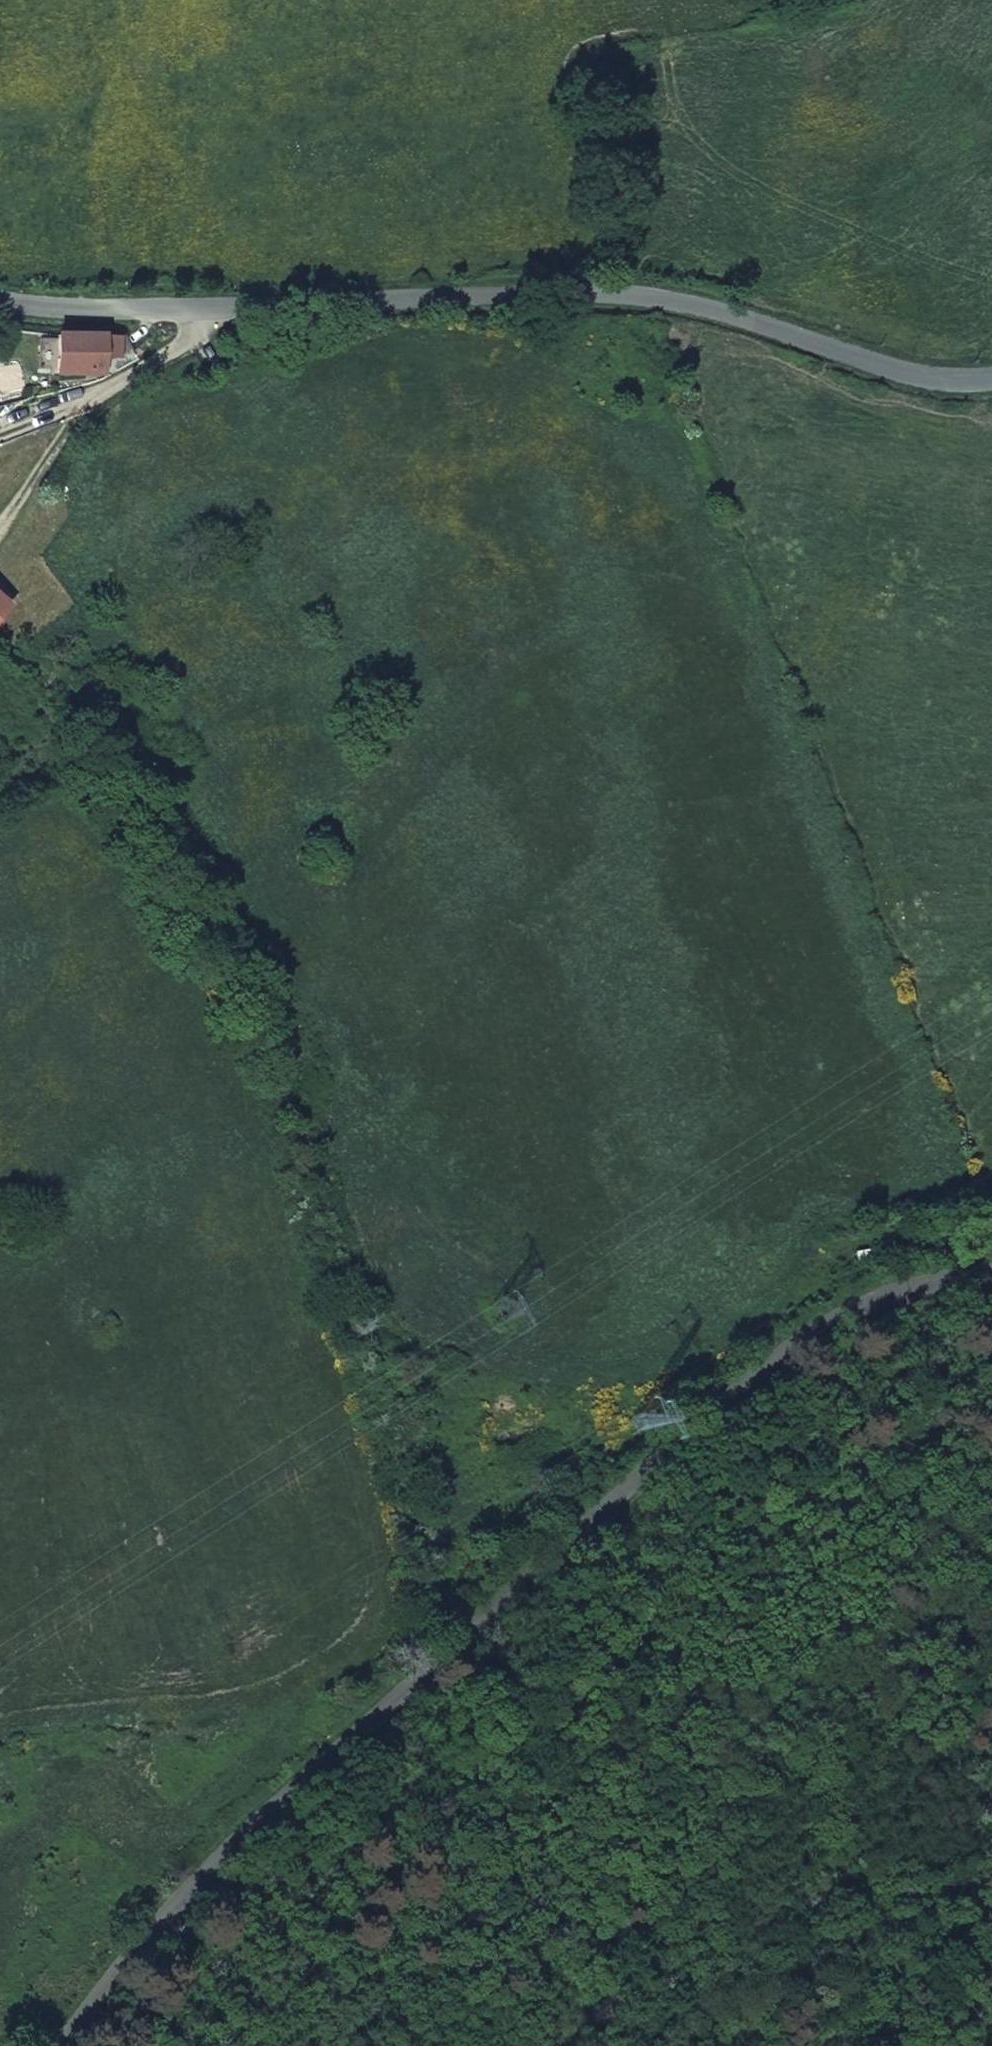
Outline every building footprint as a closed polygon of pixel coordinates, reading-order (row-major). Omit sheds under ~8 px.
[(104,338),(57,335),(57,377),(103,376),(104,338)] [(10,613),(0,605),(0,624),(10,613)]
